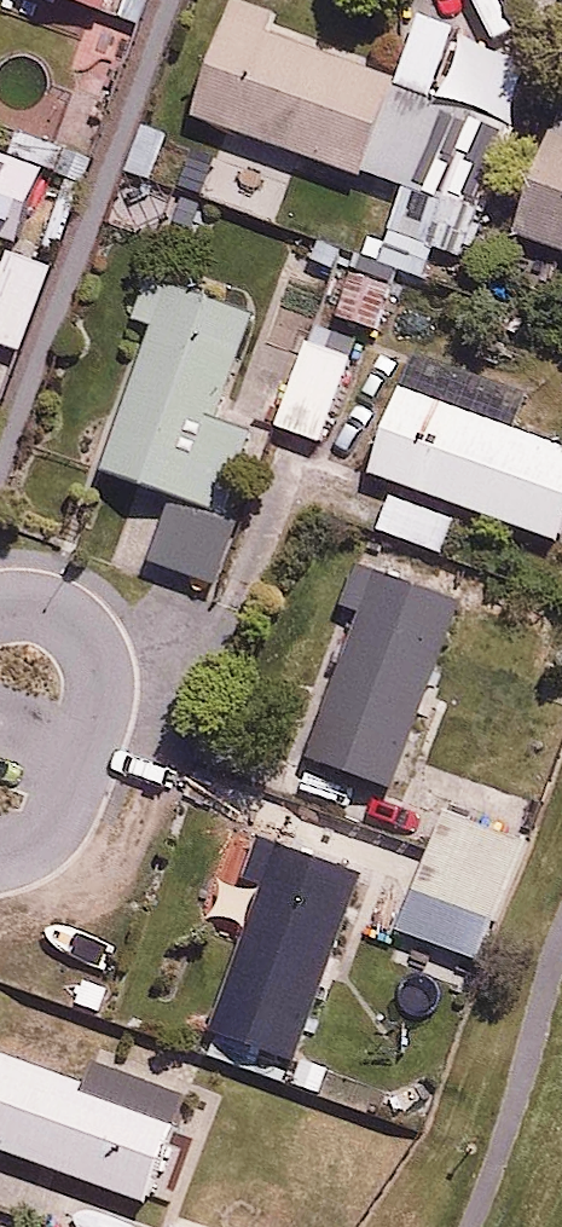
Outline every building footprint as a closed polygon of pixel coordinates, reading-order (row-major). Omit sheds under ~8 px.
[(107,10),(110,0),(79,0),(107,10)] [(408,187),(382,256),(421,270),(447,201),(482,214),(515,124),(270,34),(279,12),(246,0),(239,0),(198,110),(408,187)] [(556,131),(524,229),(561,241),(561,133),(556,131)] [(0,146),(0,227),(24,235),(47,161),(0,146)] [(7,246),(0,263),(0,333),(24,342),(54,264),(7,246)] [(400,288),(353,268),(335,311),(381,331),(400,288)] [(250,311),(149,274),(134,316),(159,325),(108,463),(176,488),(150,559),(218,584),(244,515),(225,508),(256,424),(214,409),(250,311)] [(353,354),(309,337),(275,424),(319,441),(353,354)] [(400,382),(368,467),(560,538),(561,533),(561,442),(400,382)] [(454,513),(392,492),(380,527),(442,548),(454,513)] [(468,594),(362,557),(347,600),(369,608),(315,759),(399,789),(468,594)] [(368,874),(267,836),(251,878),(268,885),(216,1022),(299,1053),(368,874)] [(495,912),(418,882),(401,927),(478,956),(495,912)] [(0,1048),(0,1145),(149,1199),(188,1091),(141,1074),(133,1096),(0,1048)] [(384,1080),(306,1049),(293,1083),(371,1113),(384,1080)]
